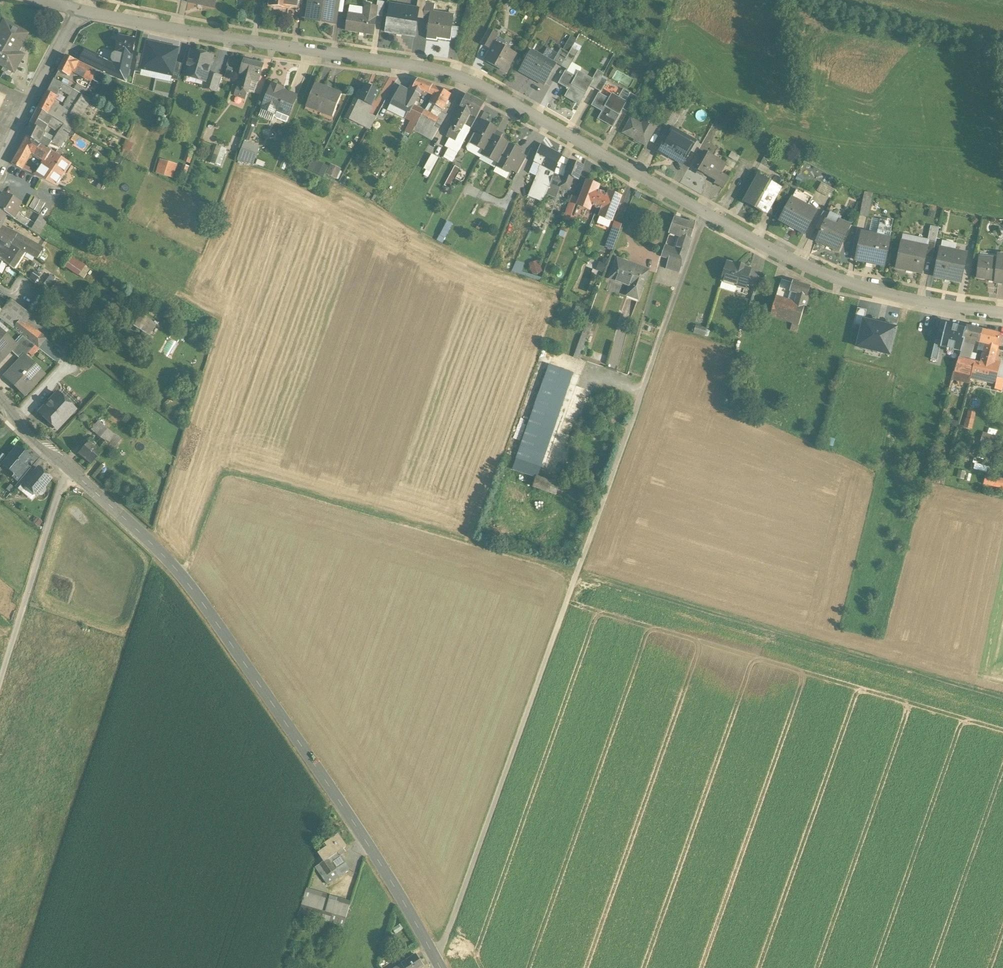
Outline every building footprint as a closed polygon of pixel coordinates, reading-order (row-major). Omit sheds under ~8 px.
[(269,7),(274,7),(276,8),(276,6),(285,8),(285,9),(288,9),(288,7),(297,8),(298,0),(270,0),(269,7)] [(307,16),(325,19),(324,22),(335,24),(338,0),(310,0),(307,16)] [(416,9),(418,9),(416,18),(423,19),(423,16),(425,2),(426,0),(417,0),(416,9)] [(377,2),(377,7),(376,16),(382,17),(384,3),(377,2)] [(434,4),(425,2),(423,16),(429,17),(430,11),(433,11),(434,4)] [(350,3),(348,14),(363,16),(365,5),(350,3)] [(363,16),(348,14),(346,31),(373,35),(376,16),(377,7),(365,5),(363,16)] [(416,9),(390,5),(386,32),(413,37),(416,18),(418,9),(416,9)] [(285,8),(276,6),(276,8),(274,7),(273,14),(287,16),(288,9),(285,9),(285,8)] [(433,11),(430,11),(429,17),(425,39),(436,40),(436,38),(450,40),(452,28),(447,28),(449,14),(433,11)] [(3,21),(0,26),(0,65),(3,66),(1,70),(4,72),(6,68),(13,72),(22,55),(17,52),(27,34),(3,21)] [(489,31),(482,44),(489,48),(496,35),(489,31)] [(135,40),(120,37),(117,52),(132,55),(135,40)] [(141,69),(157,73),(163,45),(148,42),(141,69)] [(516,54),(495,42),(485,61),(506,72),(516,54)] [(157,73),(172,76),(179,49),(163,45),(157,73)] [(561,49),(554,62),(562,67),(569,54),(561,49)] [(132,55),(117,52),(116,53),(113,56),(112,60),(114,63),(113,65),(107,63),(98,59),(99,56),(85,50),(79,62),(85,66),(97,71),(105,75),(126,83),(132,55)] [(543,57),(532,50),(521,70),(532,76),(533,75),(537,78),(535,81),(544,86),(555,66),(547,61),(546,63),(541,60),(543,57)] [(212,57),(192,51),(185,76),(203,81),(204,81),(207,73),(212,57)] [(569,54),(562,67),(568,70),(575,57),(569,54)] [(75,61),(66,56),(59,71),(67,76),(71,69),(75,61)] [(262,65),(243,60),(240,70),(244,71),(240,88),(248,91),(251,80),(259,82),(262,65)] [(75,61),(71,69),(81,74),(85,66),(79,62),(75,61)] [(97,71),(85,66),(81,74),(92,80),(97,71)] [(224,79),(229,81),(232,69),(227,67),(224,79)] [(59,71),(54,79),(61,83),(63,84),(67,76),(59,71)] [(105,75),(97,71),(92,80),(101,84),(105,75)] [(598,71),(593,80),(594,81),(591,86),(595,89),(601,78),(603,74),(598,71)] [(590,82),(578,76),(577,78),(566,72),(559,84),(570,90),(566,97),(580,105),(591,86),(594,81),(593,80),(592,79),(590,82)] [(221,77),(207,73),(204,81),(203,81),(202,88),(216,92),(217,90),(220,81),(221,77)] [(54,79),(54,78),(48,88),(56,92),(61,84),(61,83),(54,79)] [(601,78),(595,89),(600,92),(606,81),(601,78)] [(433,97),(438,88),(418,80),(413,89),(421,92),(433,97)] [(78,94),(61,84),(56,92),(58,93),(73,101),(78,94)] [(74,90),(83,95),(86,91),(86,90),(77,84),(74,90)] [(297,94),(272,84),(262,109),(272,113),(274,114),(275,112),(288,117),(297,94)] [(341,94),(314,84),(305,106),(332,117),(341,94)] [(379,91),(366,85),(362,92),(359,91),(356,98),(359,99),(359,100),(372,106),(379,91)] [(405,103),(412,90),(402,86),(389,108),(400,113),(405,103)] [(237,87),(235,96),(245,99),(248,91),(240,88),(237,87)] [(56,92),(48,88),(39,108),(47,113),(53,102),(58,93),(56,92)] [(451,95),(438,88),(433,97),(429,103),(442,110),(451,95)] [(412,90),(405,103),(413,107),(421,92),(413,89),(412,90)] [(86,91),(83,95),(94,102),(97,97),(86,91)] [(84,97),(78,94),(73,101),(76,104),(79,105),(84,97)] [(610,100),(599,94),(592,106),(603,112),(599,119),(613,127),(623,109),(626,103),(626,102),(618,98),(617,101),(611,97),(610,100)] [(630,94),(626,102),(626,103),(623,109),(628,112),(636,97),(630,94)] [(484,104),(467,95),(460,107),(461,108),(450,126),(451,127),(452,126),(461,130),(469,115),(472,116),(473,114),(477,116),(484,104)] [(71,113),(53,102),(47,113),(53,116),(65,124),(72,129),(90,101),(84,97),(79,105),(76,104),(71,113)] [(372,106),(359,100),(359,99),(356,98),(347,116),(362,123),(363,123),(368,114),(372,106)] [(413,107),(405,103),(400,113),(413,120),(418,122),(423,112),(413,107)] [(674,111),(664,105),(655,119),(659,121),(660,121),(666,125),(674,111)] [(47,113),(39,108),(34,118),(47,126),(49,123),(53,116),(47,113)] [(436,133),(443,121),(438,118),(425,111),(423,112),(418,122),(416,126),(414,130),(432,140),(436,133)] [(674,111),(668,123),(666,125),(666,126),(671,129),(671,128),(672,128),(680,114),(674,111)] [(288,117),(275,112),(274,114),(272,113),(271,116),(286,122),(288,117)] [(447,115),(441,112),(438,118),(443,121),(447,115)] [(480,112),(471,128),(478,132),(483,122),(484,123),(488,115),(480,112)] [(368,114),(363,123),(362,123),(361,125),(370,129),(376,118),(368,114)] [(65,124),(53,116),(49,123),(60,130),(61,131),(65,124)] [(650,116),(644,127),(631,120),(623,133),(646,146),(659,121),(655,119),(650,116)] [(47,126),(34,118),(30,125),(44,132),(47,126)] [(484,123),(483,122),(478,132),(472,143),(485,150),(492,136),(495,131),(496,130),(484,123)] [(61,131),(60,130),(55,137),(63,142),(72,129),(65,124),(61,131)] [(44,132),(30,125),(25,135),(27,137),(28,137),(38,143),(39,143),(48,148),(52,142),(52,141),(43,137),(45,132),(44,132)] [(461,130),(452,126),(451,127),(447,136),(450,138),(462,145),(468,134),(461,130)] [(672,128),(671,128),(671,129),(669,131),(658,152),(668,158),(669,156),(683,164),(696,142),(672,128)] [(495,131),(492,136),(499,140),(502,135),(495,131)] [(499,140),(492,136),(485,150),(483,154),(499,163),(509,145),(499,140)] [(38,143),(28,137),(27,137),(20,150),(28,154),(30,150),(46,160),(51,151),(48,148),(39,143),(38,143)] [(63,142),(55,137),(52,141),(52,142),(48,148),(51,151),(56,153),(63,142)] [(462,145),(450,138),(446,147),(457,153),(462,145)] [(244,143),(237,160),(251,165),(257,149),(244,143)] [(521,152),(509,145),(499,163),(497,166),(510,173),(511,170),(520,154),(521,152)] [(541,167),(554,173),(556,165),(561,156),(540,145),(537,155),(545,159),(541,167)] [(221,167),(227,149),(216,146),(210,164),(221,167)] [(28,154),(20,150),(16,157),(25,161),(28,154)] [(56,153),(51,151),(46,160),(35,175),(41,178),(41,179),(55,185),(70,163),(57,154),(56,153)] [(193,153),(187,151),(183,163),(190,165),(193,153)] [(725,164),(704,152),(695,168),(715,180),(720,172),(725,164)] [(520,154),(511,170),(517,173),(526,158),(520,154)] [(545,159),(537,155),(533,163),(541,167),(545,159)] [(570,161),(561,156),(556,165),(554,173),(563,178),(568,165),(570,161)] [(25,161),(16,157),(12,164),(22,169),(24,163),(25,161)] [(438,161),(432,157),(425,171),(422,176),(429,179),(438,161)] [(177,166),(159,161),(156,173),(174,178),(177,166)] [(583,167),(570,161),(568,165),(563,178),(560,187),(569,191),(573,178),(577,180),(583,167)] [(36,169),(24,163),(22,169),(33,174),(36,169)] [(336,181),(341,171),(330,167),(329,169),(318,164),(314,172),(324,177),(324,176),(336,181)] [(554,173),(541,167),(528,197),(542,202),(546,194),(550,183),(554,173)] [(444,186),(449,189),(459,171),(454,169),(444,186)] [(715,180),(714,183),(723,188),(729,178),(720,172),(715,180)] [(556,198),(560,187),(563,178),(554,173),(550,183),(546,194),(556,198)] [(780,188),(759,177),(745,202),(767,213),(774,199),(780,188)] [(600,186),(587,181),(577,206),(590,211),(592,206),(597,208),(603,193),(598,191),(600,186)] [(812,198),(797,190),(790,202),(805,210),(806,207),(807,207),(812,198)] [(874,194),(864,192),(860,216),(869,218),(874,194)] [(3,193),(0,199),(0,211),(3,213),(11,218),(15,212),(17,213),(19,211),(20,209),(17,208),(20,203),(3,193)] [(608,195),(603,193),(597,208),(602,210),(599,217),(612,222),(622,198),(609,193),(608,195)] [(578,199),(571,196),(565,214),(572,216),(578,199)] [(45,203),(35,197),(29,207),(39,213),(45,203)] [(774,199),(767,213),(775,217),(782,204),(774,199)] [(805,210),(790,202),(780,221),(804,234),(816,212),(807,207),(806,207),(805,210)] [(11,218),(29,229),(31,229),(36,221),(19,211),(17,213),(15,212),(11,218)] [(47,220),(39,215),(36,221),(31,229),(39,234),(47,220)] [(827,216),(825,220),(826,220),(837,226),(839,221),(827,216)] [(894,220),(880,217),(876,236),(889,239),(894,220)] [(814,229),(820,231),(824,223),(825,223),(826,220),(825,220),(820,218),(814,229)] [(695,225),(675,219),(669,233),(681,237),(677,248),(687,251),(695,225)] [(837,226),(826,220),(825,223),(824,223),(820,231),(818,237),(816,241),(838,251),(849,226),(839,221),(837,226)] [(615,223),(606,247),(613,250),(622,226),(615,223)] [(928,242),(935,243),(938,228),(931,226),(928,242)] [(4,241),(10,233),(0,227),(0,239),(4,241)] [(31,229),(29,229),(27,232),(37,237),(39,234),(31,229)] [(811,234),(818,237),(820,231),(814,229),(811,234)] [(37,237),(27,232),(22,240),(17,247),(26,251),(28,252),(32,245),(37,237)] [(22,240),(10,233),(4,241),(17,247),(22,240)] [(876,236),(862,233),(855,260),(883,266),(889,239),(876,236)] [(46,239),(39,234),(37,237),(32,245),(39,250),(46,239)] [(902,237),(901,243),(917,247),(918,245),(918,240),(902,237)] [(15,270),(26,251),(17,247),(4,241),(0,247),(0,260),(15,270)] [(935,243),(928,242),(927,246),(927,247),(925,258),(932,259),(935,243)] [(954,245),(942,242),(940,249),(952,251),(954,245)] [(917,247),(901,243),(896,268),(922,273),(925,258),(927,247),(927,246),(918,245),(917,247)] [(32,245),(28,252),(35,257),(39,250),(32,245)] [(677,250),(665,246),(662,256),(669,258),(668,262),(682,267),(683,263),(687,251),(677,248),(677,250)] [(952,251),(940,249),(934,276),(960,282),(966,254),(952,251)] [(980,253),(977,279),(995,281),(994,283),(1002,284),(1002,256),(980,253)] [(65,267),(78,275),(84,266),(71,257),(65,267)] [(649,271),(617,259),(610,279),(630,287),(627,295),(638,299),(649,271)] [(532,274),(542,272),(539,260),(529,263),(532,274)] [(515,261),(512,271),(521,274),(524,263),(515,261)] [(599,262),(596,270),(603,272),(606,265),(599,262)] [(682,267),(668,262),(667,269),(680,273),(682,267)] [(737,266),(727,264),(722,280),(745,287),(746,284),(750,270),(743,268),(744,266),(737,264),(737,266)] [(761,274),(750,270),(746,284),(757,287),(761,274)] [(794,282),(793,282),(792,287),(790,291),(795,293),(794,296),(797,297),(795,304),(793,311),(802,314),(810,288),(794,282)] [(10,299),(4,295),(0,292),(0,313),(10,299)] [(786,301),(776,297),(770,317),(792,324),(798,325),(802,314),(793,311),(795,304),(792,302),(786,301)] [(30,314),(10,299),(0,313),(0,320),(13,329),(19,321),(24,321),(26,322),(30,314)] [(854,325),(863,327),(864,321),(867,311),(857,308),(854,325)] [(141,315),(134,326),(150,336),(157,325),(141,315)] [(38,332),(24,321),(19,321),(13,329),(23,336),(28,340),(30,342),(38,332)] [(890,355),(896,329),(864,321),(863,327),(858,347),(890,355)] [(941,342),(940,347),(961,352),(964,341),(963,340),(966,330),(946,324),(941,342)] [(705,336),(707,328),(695,325),(693,333),(705,336)] [(966,327),(966,330),(963,340),(964,341),(961,352),(960,355),(965,357),(969,358),(972,344),(974,344),(975,340),(980,341),(982,331),(966,327)] [(595,333),(583,329),(574,357),(585,361),(595,333)] [(999,335),(982,331),(980,341),(987,343),(985,351),(982,362),(992,364),(992,363),(999,335)] [(38,332),(30,342),(35,346),(38,348),(39,347),(41,344),(46,338),(38,332)] [(0,334),(0,362),(11,351),(14,347),(0,334)] [(23,336),(14,347),(11,351),(15,355),(28,340),(23,336)] [(28,340),(15,355),(21,360),(24,357),(25,358),(35,346),(30,342),(28,340)] [(940,347),(941,342),(935,340),(931,359),(936,361),(940,347)] [(987,343),(980,341),(978,349),(985,351),(987,343)] [(21,360),(6,376),(22,391),(32,381),(35,384),(43,375),(25,358),(24,357),(21,360)] [(958,360),(958,361),(953,374),(971,377),(972,373),(974,363),(964,362),(958,360)] [(992,364),(982,362),(981,365),(974,363),(972,373),(995,379),(999,365),(992,363),(992,364)] [(579,375),(551,366),(526,435),(549,444),(554,445),(579,375)] [(57,394),(39,413),(49,422),(48,424),(53,429),(55,428),(56,429),(71,413),(63,406),(66,403),(57,394)] [(978,414),(971,412),(967,428),(974,430),(978,414)] [(87,427),(102,439),(108,444),(114,449),(119,443),(92,421),(87,427)] [(549,444),(526,435),(516,463),(539,472),(549,444)] [(996,438),(986,435),(984,443),(994,445),(996,438)] [(102,439),(95,447),(101,452),(108,444),(102,439)] [(95,447),(89,441),(79,454),(91,464),(101,452),(95,447)] [(17,447),(2,465),(15,475),(25,464),(30,458),(17,447)] [(25,464),(15,475),(13,478),(18,482),(30,469),(25,464)] [(30,469),(19,482),(23,486),(35,472),(30,468),(30,469)] [(35,472),(23,486),(36,496),(38,493),(42,493),(44,490),(44,486),(50,478),(38,468),(35,472)] [(994,478),(992,486),(1002,489),(1002,480),(994,478)] [(555,496),(558,488),(539,481),(536,489),(555,496)] [(19,482),(15,487),(20,491),(23,486),(19,482)] [(338,835),(326,844),(328,847),(319,853),(324,861),(324,862),(338,852),(346,847),(338,835)] [(350,869),(338,852),(324,862),(324,861),(316,867),(328,885),(350,869)] [(350,906),(305,892),(299,913),(343,927),(350,906)] [(423,967),(415,954),(401,964),(404,967),(421,967),(423,967)]
